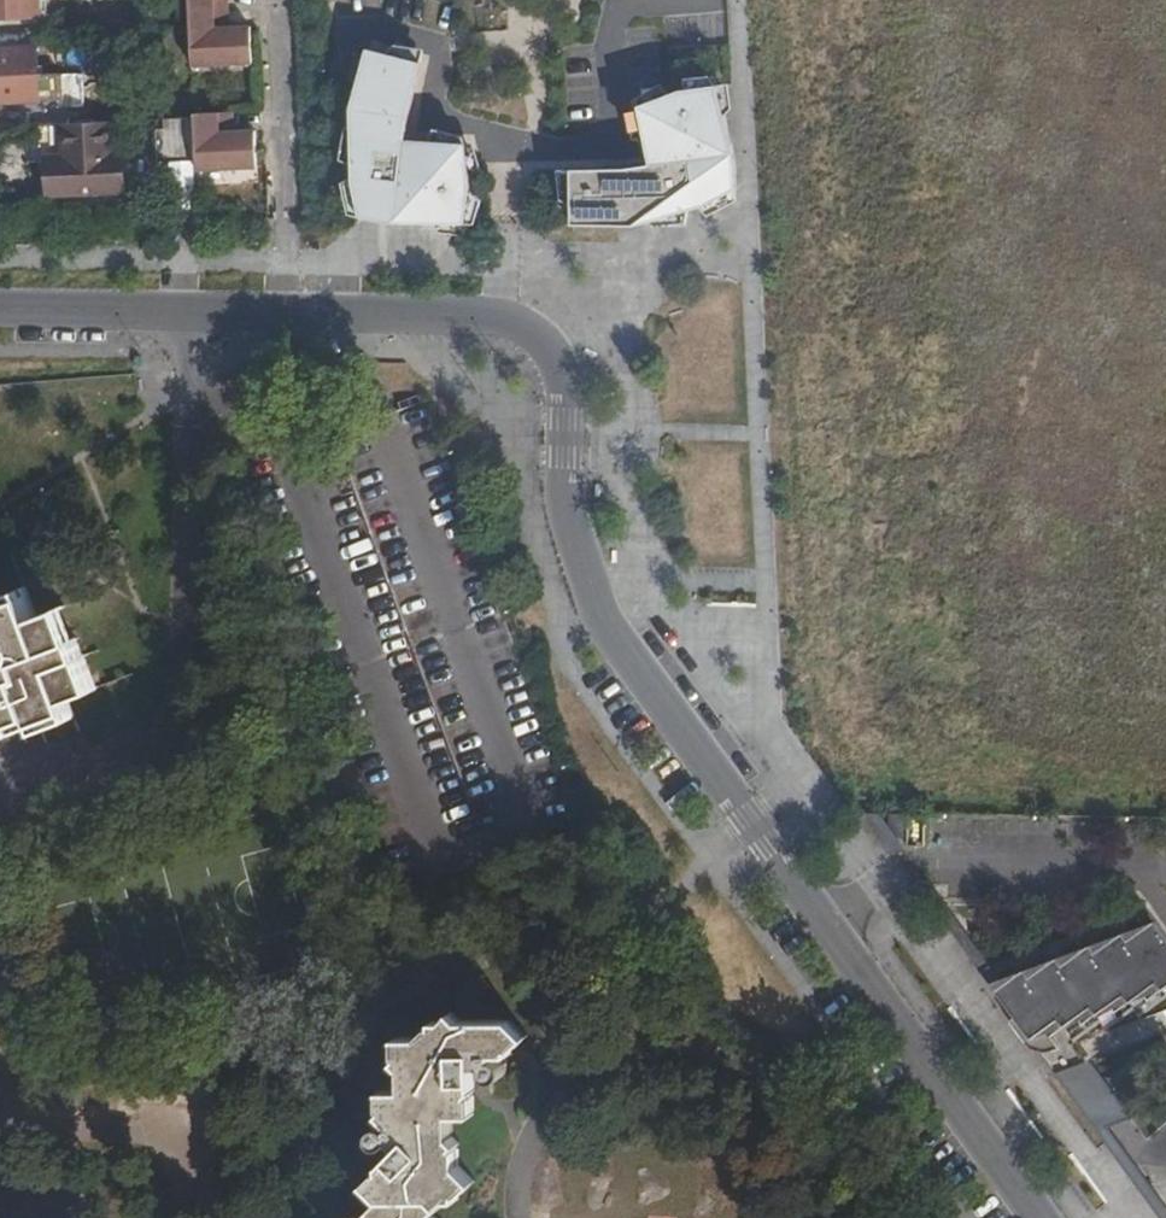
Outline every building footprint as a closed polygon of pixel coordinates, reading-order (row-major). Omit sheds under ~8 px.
[(37,0),(0,0),(0,19),(37,17),(37,0)] [(191,11),(224,9),(223,0),(190,0),(191,11)] [(224,9),(191,11),(193,66),(254,63),(252,27),(225,28),(224,9)] [(38,48),(0,50),(0,102),(63,99),(63,76),(39,77),(38,48)] [(415,68),(360,51),(344,114),(347,181),(355,222),(389,227),(462,229),(466,194),(460,146),(400,145),(415,68)] [(648,170),(568,173),(569,228),(631,232),(703,208),(732,193),(730,159),(713,90),(672,96),(635,110),(648,170)] [(229,114),(195,115),(198,171),(258,168),(257,131),(230,132),(229,114)] [(144,159),(196,159),(194,118),(142,120),(144,159)] [(70,129),(71,162),(53,163),(54,187),(118,185),(117,161),(104,161),(103,128),(70,129)] [(43,728),(74,715),(66,698),(96,687),(65,608),(36,618),(24,591),(0,600),(0,736),(39,721),(43,728)] [(1051,957),(1065,975),(1070,972),(1076,980),(1081,987),(1107,970),(1112,977),(1141,956),(1146,963),(1165,949),(1165,940),(1150,918),(1125,935),(1121,930),(1091,950),(1086,943),(1060,960),(1055,954),(1051,957)] [(1146,963),(1141,956),(1112,977),(1107,970),(1081,987),(1076,980),(1071,984),(1079,996),(1103,1028),(1165,1004),(1165,949),(1146,963)] [(1065,975),(1051,957),(1049,953),(1024,973),(1057,1020),(1070,1036),(1103,1028),(1079,996),(1071,984),(1065,975)] [(1070,972),(1065,975),(1071,984),(1076,980),(1070,972)] [(432,1215),(449,1198),(458,1198),(457,1193),(462,1192),(474,1180),(459,1165),(458,1151),(456,1146),(458,1143),(451,1136),(452,1113),(473,1113),(475,1097),(471,1093),(474,1088),(475,1063),(486,1064),(485,1073),(490,1078),(495,1079),(502,1075),(503,1070),(500,1062),(493,1060),(494,1052),(510,1053),(510,1047),(514,1048),(526,1035),(512,1020),(461,1021),(453,1012),(444,1021),(436,1020),(436,1025),(430,1025),(419,1037),(397,1037),(396,1053),(401,1056),(398,1059),(404,1067),(403,1089),(382,1089),(383,1108),(387,1110),(383,1113),(395,1124),(388,1129),(384,1127),(377,1128),(374,1133),(372,1139),(378,1144),(384,1144),(392,1139),(401,1147),(383,1165),(384,1171),(378,1171),(368,1181),(383,1198),(365,1216),(357,1216),(356,1217),(435,1217),(432,1215)]
